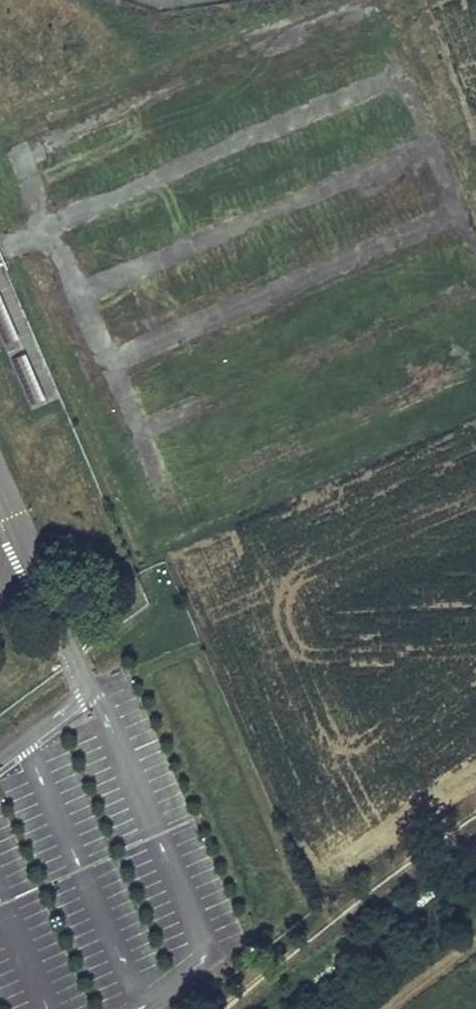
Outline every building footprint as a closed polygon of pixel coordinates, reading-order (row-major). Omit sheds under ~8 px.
[(0,290),(0,337),(32,410),(51,402),(59,399),(11,286),(0,290)]
